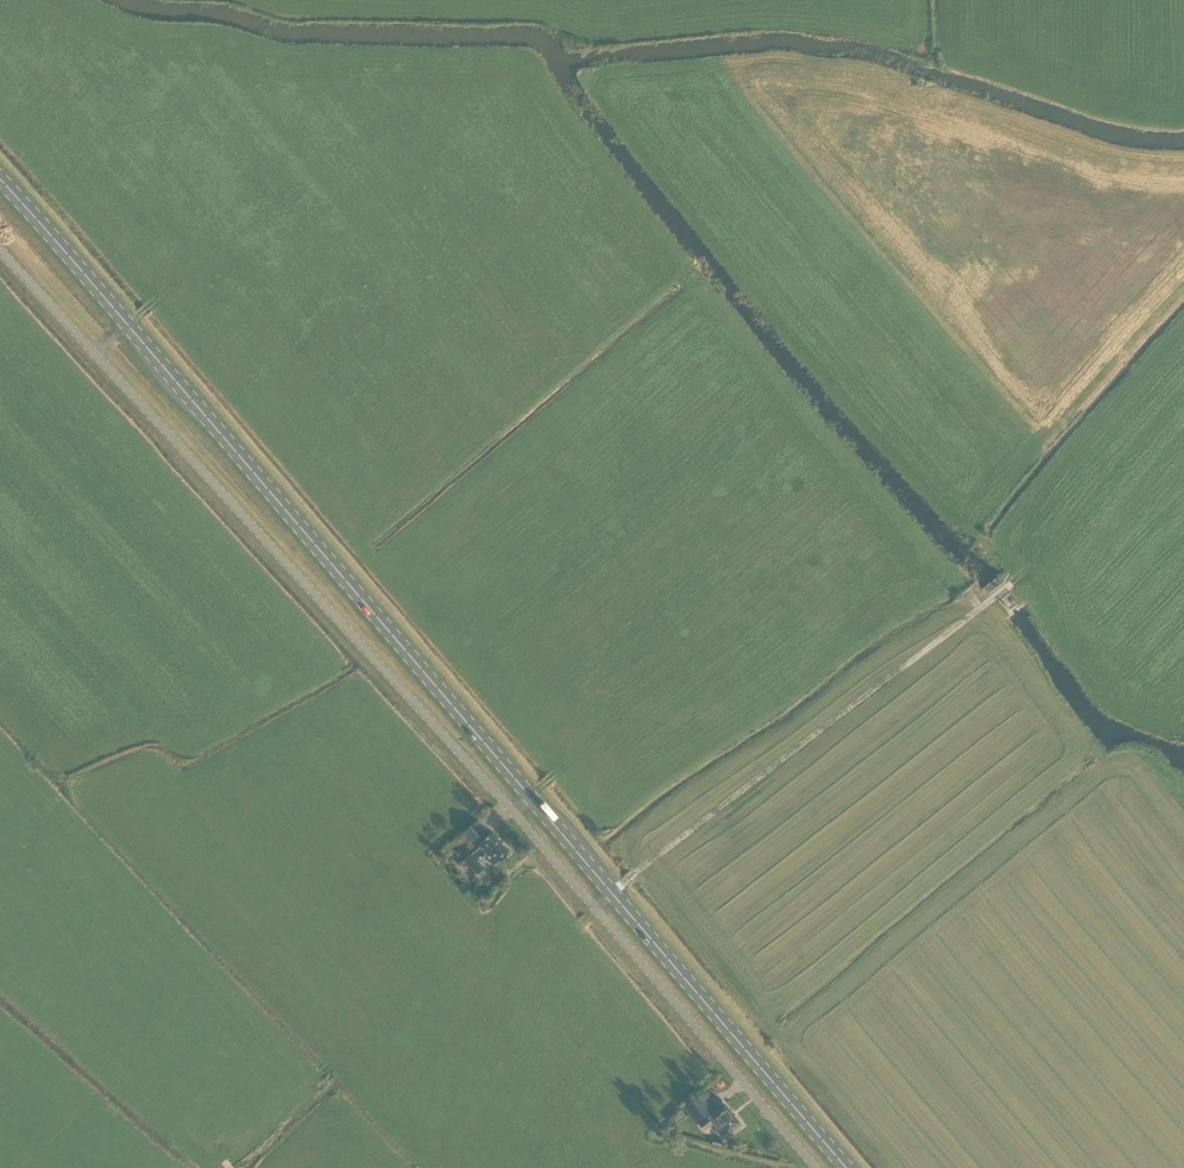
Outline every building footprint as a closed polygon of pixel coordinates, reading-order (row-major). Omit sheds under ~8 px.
[(476,841),(486,833),(477,822),(467,830),(476,841)] [(492,865),(508,853),(492,834),(477,847),(480,849),(472,856),(471,855),(465,860),(477,875),(483,870),(477,862),(485,856),(492,865)] [(703,1120),(714,1112),(701,1095),(690,1104),(703,1120)] [(713,1126),(723,1138),(741,1124),(725,1106),(700,1126),(705,1131),(713,1126)]
